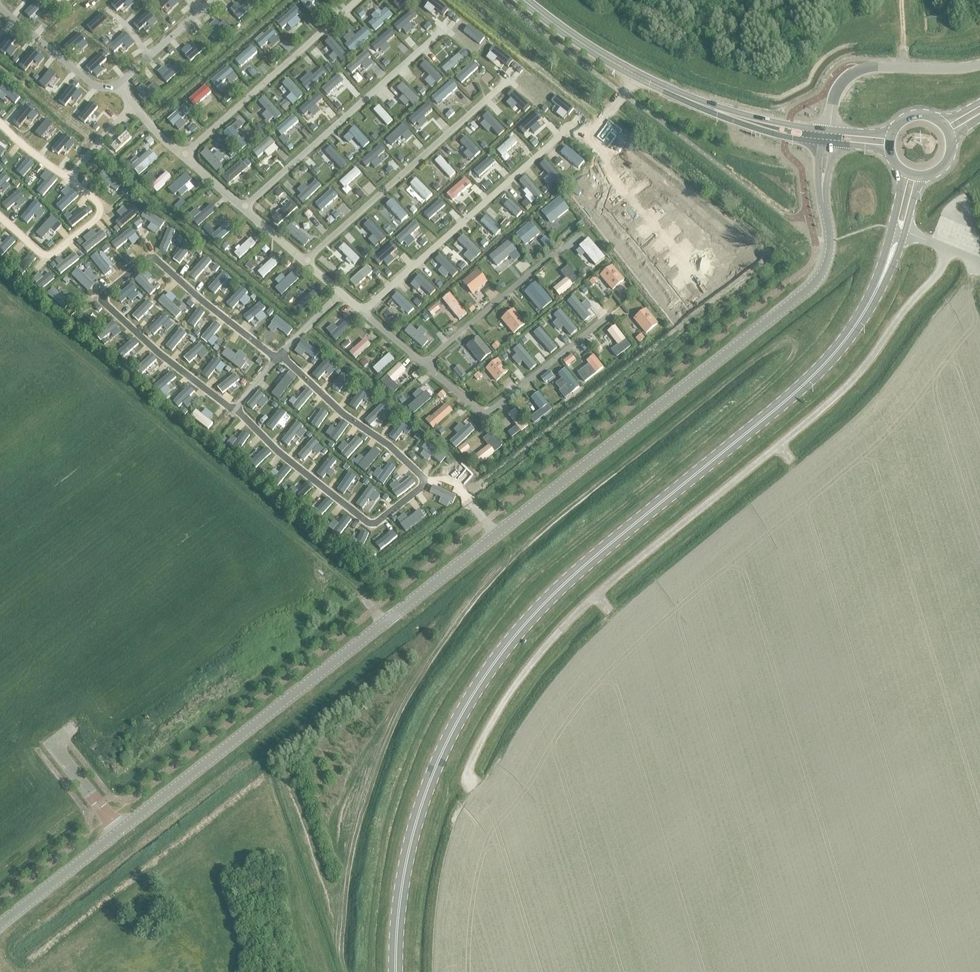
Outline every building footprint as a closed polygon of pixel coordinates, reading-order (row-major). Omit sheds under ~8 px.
[(112,3),(117,9),(124,3),(128,7),(135,2),(134,0),(116,0),(112,3)] [(157,3),(162,9),(168,3),(172,8),(179,2),(177,0),(160,0),(157,3)] [(229,8),(238,19),(255,5),(251,0),(248,0),(240,6),(237,2),(229,8)] [(45,12),(37,4),(24,17),(30,22),(36,16),(39,18),(45,12)] [(285,27),(300,13),(296,8),(281,22),(285,27)] [(388,9),(373,23),(377,28),(393,15),(388,9)] [(149,10),(134,23),(139,29),(146,22),(150,27),(157,21),(153,16),(154,16),(149,10)] [(108,18),(103,12),(87,25),(92,31),(108,18)] [(230,26),(224,20),(220,23),(216,19),(209,25),(213,29),(209,33),(214,40),(230,26)] [(264,45),(279,33),(275,28),(260,41),(264,45)] [(125,31),(109,45),(114,51),(123,43),(128,49),(135,43),(125,31)] [(80,32),(65,45),(70,51),(77,45),(81,51),(88,44),(84,39),(85,38),(80,32)] [(388,32),(372,47),(377,52),(393,37),(388,32)] [(10,33),(0,47),(0,50),(5,54),(6,52),(11,56),(17,49),(11,45),(17,38),(10,33)] [(363,33),(347,47),(351,52),(367,38),(363,33)] [(189,44),(181,50),(191,61),(206,47),(201,41),(193,49),(189,44)] [(35,47),(19,65),(25,71),(34,60),(39,64),(44,57),(39,53),(41,51),(35,47)] [(242,64),(256,53),(252,49),(239,60),(242,64)] [(107,59),(102,53),(86,66),(91,72),(93,71),(97,76),(104,70),(100,65),(107,59)] [(340,53),(325,66),(329,71),(345,58),(340,53)] [(365,53),(348,67),(353,73),(369,58),(365,53)] [(447,74),(462,61),(457,55),(442,69),(447,74)] [(183,68),(178,62),(169,70),(164,65),(157,72),(167,82),(183,68)] [(421,67),(436,83),(441,78),(426,62),(421,67)] [(462,83),(479,68),(474,62),(458,78),(462,83)] [(217,88),(234,74),(229,68),(213,83),(217,88)] [(56,73),(50,69),(39,82),(45,87),(56,73)] [(315,74),(302,86),(306,91),(320,79),(315,74)] [(341,74),(324,88),(329,94),(346,79),(341,74)] [(283,84),(297,100),(302,96),(288,80),(283,84)] [(72,84),(59,100),(65,105),(71,97),(77,101),(83,94),(77,90),(78,89),(76,88),(79,84),(76,81),(73,85),(72,84)] [(160,88),(154,82),(148,87),(144,83),(137,89),(141,93),(139,95),(144,101),(160,88)] [(441,102),(456,89),(451,83),(436,97),(441,102)] [(416,100),(401,84),(396,88),(411,105),(416,100)] [(195,106),(211,92),(207,88),(191,102),(195,106)] [(509,98),(525,112),(530,106),(513,92),(509,98)] [(317,95),(302,108),(307,114),(322,100),(317,95)] [(97,106),(91,101),(79,117),(85,122),(97,106)] [(373,111),(387,126),(392,121),(379,106),(373,111)] [(414,126),(430,112),(425,107),(410,120),(414,126)] [(183,109),(169,121),(174,126),(187,114),(183,109)] [(274,122),(263,109),(259,113),(270,126),(274,122)] [(293,116),(276,131),(281,137),(298,121),(293,116)] [(536,116),(521,130),(526,135),(541,121),(536,116)] [(486,121),(499,135),(504,131),(491,117),(486,121)] [(257,135),(246,122),(242,126),(253,139),(257,135)] [(348,131),(364,147),(369,142),(354,126),(348,131)] [(403,126),(388,139),(393,145),(408,131),(403,126)] [(459,141),(474,157),(479,153),(464,136),(459,141)] [(269,138),(253,153),(257,158),(274,144),(269,138)] [(512,138),(497,151),(502,157),(517,143),(512,138)] [(217,146),(229,160),(235,155),(223,141),(217,146)] [(380,147),(363,162),(368,167),(384,152),(380,147)] [(562,153),(579,167),(583,162),(567,148),(562,153)] [(326,154),(340,169),(345,164),(331,149),(326,154)] [(140,174),(156,160),(152,155),(143,164),(141,161),(137,165),(138,167),(136,169),(140,174)] [(435,162),(450,178),(455,173),(440,157),(435,162)] [(0,158),(0,167),(4,171),(9,166),(0,158)] [(241,161),(222,178),(229,185),(248,169),(241,161)] [(486,161),(471,175),(476,180),(491,166),(486,161)] [(543,168),(555,183),(560,179),(548,164),(543,168)] [(356,168),(340,183),(344,188),(360,173),(356,168)] [(170,171),(157,182),(161,187),(174,175),(170,171)] [(28,182),(17,173),(12,178),(24,187),(28,182)] [(410,185),(426,201),(432,195),(416,179),(410,185)] [(523,186),(536,201),(541,196),(528,182),(523,186)] [(462,183),(447,195),(452,200),(466,188),(462,183)] [(545,183),(540,188),(545,193),(546,194),(551,190),(549,189),(550,188),(545,183)] [(102,194),(91,184),(87,190),(98,199),(102,194)] [(312,184),(297,197),(302,203),(317,189),(312,184)] [(187,187),(172,200),(177,205),(192,193),(187,187)] [(34,206),(44,196),(40,191),(29,202),(34,206)] [(327,193),(314,205),(319,210),(327,203),(329,205),(334,201),(331,199),(332,198),(327,193)] [(47,216),(57,205),(52,200),(42,211),(47,216)] [(111,215),(123,206),(119,200),(107,209),(111,215)] [(397,214),(395,216),(398,219),(399,218),(402,221),(407,216),(392,200),(387,204),(397,214)] [(504,206),(516,218),(522,213),(510,201),(504,206)] [(278,226),(297,208),(291,202),(272,219),(278,226)] [(536,219),(543,227),(562,210),(555,202),(536,219)] [(438,203),(421,218),(426,223),(442,208),(438,203)] [(209,208),(195,220),(199,224),(213,213),(209,208)] [(12,225),(22,215),(17,210),(7,221),(12,225)] [(58,228),(68,217),(63,212),(53,223),(58,228)] [(480,221),(495,235),(499,230),(484,217),(480,221)] [(231,221),(214,235),(219,240),(236,226),(231,221)] [(22,237),(32,226),(27,222),(17,232),(22,237)] [(378,243),(384,238),(369,222),(364,227),(378,243)] [(417,222),(400,237),(405,242),(415,233),(417,235),(421,231),(419,229),(422,227),(417,222)] [(512,241),(519,248),(538,231),(531,223),(512,241)] [(287,231),(301,243),(305,238),(291,226),(287,231)] [(79,244),(91,235),(87,230),(75,238),(79,244)] [(152,242),(142,231),(137,236),(147,247),(152,242)] [(34,248),(44,237),(39,232),(29,243),(34,248)] [(457,242),(473,256),(478,251),(462,236),(457,242)] [(163,252),(174,242),(169,237),(159,248),(163,252)] [(234,254),(239,259),(255,244),(251,239),(241,248),(239,246),(235,249),(237,251),(234,254)] [(15,245),(10,240),(0,250),(0,252),(4,256),(15,245)] [(579,252),(591,267),(603,257),(591,242),(579,252)] [(132,254),(122,243),(117,247),(127,258),(132,254)] [(58,258),(70,249),(66,244),(54,253),(58,258)] [(353,245),(337,260),(342,265),(351,257),(353,259),(357,255),(355,253),(358,251),(353,245)] [(391,245),(375,259),(380,265),(396,251),(391,245)] [(487,264),(494,271),(513,254),(506,246),(487,264)] [(178,263),(188,253),(183,248),(173,259),(178,263)] [(114,266),(104,255),(99,260),(109,271),(114,266)] [(274,257),(258,272),(263,278),(279,263),(274,257)] [(436,262),(449,275),(454,269),(442,257),(436,262)] [(32,276),(44,267),(40,262),(28,270),(32,276)] [(197,279),(207,269),(202,264),(192,275),(197,279)] [(100,277),(90,266),(85,271),(95,282),(100,277)] [(367,266),(350,282),(355,288),(372,272),(367,266)] [(612,266),(600,276),(612,291),(624,280),(612,266)] [(566,279),(553,290),(559,297),(579,280),(567,267),(560,272),(566,279)] [(462,282),(472,295),(487,283),(477,270),(462,282)] [(88,285),(78,274),(73,279),(83,290),(88,285)] [(163,285),(153,274),(148,279),(158,289),(163,285)] [(278,289),(283,294),(297,279),(293,275),(283,285),(281,283),(279,285),(281,287),(278,289)] [(414,280),(429,295),(434,290),(418,275),(414,280)] [(213,294),(223,283),(218,278),(208,289),(213,294)] [(121,300),(131,290),(126,285),(116,296),(121,300)] [(538,289),(525,299),(537,314),(550,304),(538,289)] [(583,313),(595,303),(585,291),(573,301),(583,313)] [(468,315),(450,292),(441,300),(458,322),(468,315)] [(312,293),(298,305),(303,311),(317,298),(312,293)] [(184,305),(174,294),(169,299),(179,310),(184,305)] [(231,310),(241,299),(236,294),(226,305),(231,310)] [(392,299),(408,314),(413,309),(397,294),(392,299)] [(91,309),(80,300),(76,305),(87,314),(91,309)] [(135,320),(145,309),(140,305),(130,315),(135,320)] [(195,325),(205,314),(200,309),(190,320),(195,325)] [(246,324),(257,314),(252,309),(241,320),(246,324)] [(513,309),(501,320),(513,335),(526,324),(513,309)] [(633,319),(645,334),(658,324),(646,309),(633,319)] [(445,335),(427,312),(418,319),(435,342),(445,335)] [(555,336),(567,326),(557,313),(544,324),(555,336)] [(152,334),(162,324),(157,319),(147,330),(152,334)] [(106,335),(116,324),(111,320),(101,330),(106,335)] [(326,329),(331,334),(337,340),(352,326),(346,320),(338,328),(333,323),(326,329)] [(211,339),(222,328),(217,324),(206,334),(211,339)] [(273,335),(263,324),(258,329),(268,340),(273,335)] [(615,326),(607,332),(618,345),(611,350),(616,357),(630,347),(615,326)] [(526,359),(539,349),(528,336),(516,347),(526,359)] [(172,353),(182,343),(177,338),(167,349),(172,353)] [(478,338),(467,347),(480,363),(491,353),(478,338)] [(129,355),(140,344),(135,339),(124,350),(129,355)] [(346,339),(340,344),(345,349),(351,344),(346,339)] [(365,339),(350,353),(355,359),(370,345),(365,339)] [(314,358),(319,353),(302,340),(297,346),(298,346),(294,351),(302,357),(306,352),(314,358)] [(242,352),(232,341),(227,346),(237,357),(242,352)] [(597,373),(604,367),(588,347),(581,352),(597,373)] [(189,367),(199,356),(194,351),(184,362),(189,367)] [(389,354),(373,369),(378,375),(394,360),(389,354)] [(145,371),(156,360),(151,355),(140,366),(145,371)] [(331,365),(332,364),(326,359),(313,374),(319,379),(326,371),(330,375),(336,369),(331,365)] [(498,359),(485,369),(496,382),(508,372),(498,359)] [(399,364),(381,382),(393,394),(399,388),(393,382),(406,370),(399,364)] [(207,380),(217,369),(212,365),(202,375),(207,380)] [(570,393),(578,387),(562,366),(554,372),(570,393)] [(166,386),(177,375),(172,370),(162,381),(166,386)] [(278,399),(296,377),(289,372),(272,394),(278,399)] [(348,378),(349,376),(343,372),(332,388),(338,392),(343,386),(348,389),(353,382),(348,378)] [(224,395),(234,384),(229,379),(219,390),(224,395)] [(181,401),(192,390),(187,385),(176,396),(181,401)] [(368,403),(373,395),(362,387),(350,404),(356,409),(363,399),(368,403)] [(298,411),(313,393),(307,388),(297,400),(293,397),(289,402),(293,405),(292,406),(298,411)] [(407,407),(413,414),(432,397),(426,391),(424,393),(419,389),(412,395),(416,399),(407,407)] [(544,415),(551,410),(535,389),(528,395),(544,415)] [(263,397),(264,396),(259,391),(247,404),(252,409),(257,404),(262,408),(268,401),(263,397)] [(212,412),(201,403),(196,408),(208,417),(212,412)] [(386,411),(388,408),(383,403),(365,420),(370,426),(379,417),(384,421),(390,415),(386,411)] [(446,405),(426,422),(433,429),(452,412),(446,405)] [(272,430),(286,413),(280,408),(266,425),(272,430)] [(318,429),(328,413),(322,409),(312,425),(318,429)] [(515,410),(508,415),(516,426),(508,433),(512,438),(520,431),(521,432),(528,426),(515,410)] [(454,435),(460,442),(478,427),(470,419),(454,435)] [(336,442),(348,424),(342,420),(335,429),(331,426),(326,433),(330,436),(330,437),(336,442)] [(301,428),(303,426),(297,421),(281,441),(287,446),(296,436),(300,439),(306,432),(301,428)] [(407,427),(407,426),(400,421),(389,436),(396,441),(403,431),(408,435),(411,430),(407,427)] [(237,452),(249,435),(243,431),(236,440),(232,436),(227,443),(231,446),(230,448),(237,452)] [(489,446),(476,456),(481,463),(501,448),(490,434),(483,439),(489,446)] [(347,458),(363,442),(357,436),(348,446),(344,442),(338,448),(342,453),(341,453),(347,458)] [(318,444),(319,443),(313,438),(298,456),(304,461),(312,451),(317,456),(323,448),(318,444)] [(440,463),(445,457),(427,442),(421,448),(424,451),(420,455),(428,461),(432,456),(440,463)] [(365,472),(381,453),(374,447),(364,459),(360,455),(354,462),(365,472)] [(255,468),(270,453),(265,448),(250,463),(255,468)] [(330,469),(336,461),(330,456),(317,473),(323,478),(326,474),(331,478),(335,473),(330,469)] [(383,485),(395,467),(389,463),(383,471),(378,468),(372,475),(377,479),(376,480),(383,485)] [(277,486),(291,470),(285,465),(278,473),(273,469),(267,476),(272,480),(271,481),(277,486)] [(343,494),(356,477),(349,472),(337,489),(343,494)] [(397,497),(415,484),(410,477),(400,485),(397,480),(389,486),(393,490),(392,491),(397,497)] [(296,504),(313,487),(308,481),(298,491),(293,486),(286,493),(291,498),(290,498),(296,504)] [(450,502),(453,503),(456,496),(433,485),(430,492),(441,498),(439,503),(447,507),(450,502)] [(375,492),(376,491),(370,487),(356,505),(362,509),(369,499),(374,503),(380,496),(375,492)] [(318,519),(333,503),(327,498),(313,514),(318,519)] [(400,524),(406,531),(424,516),(418,509),(408,518),(404,513),(397,519),(400,524)] [(338,537),(351,520),(345,515),(338,524),(333,521),(328,528),(333,531),(332,532),(338,537)] [(375,543),(381,550),(398,536),(392,529),(375,543)] [(360,553),(369,533),(361,530),(357,540),(351,537),(346,546),(352,549),(360,553)]
